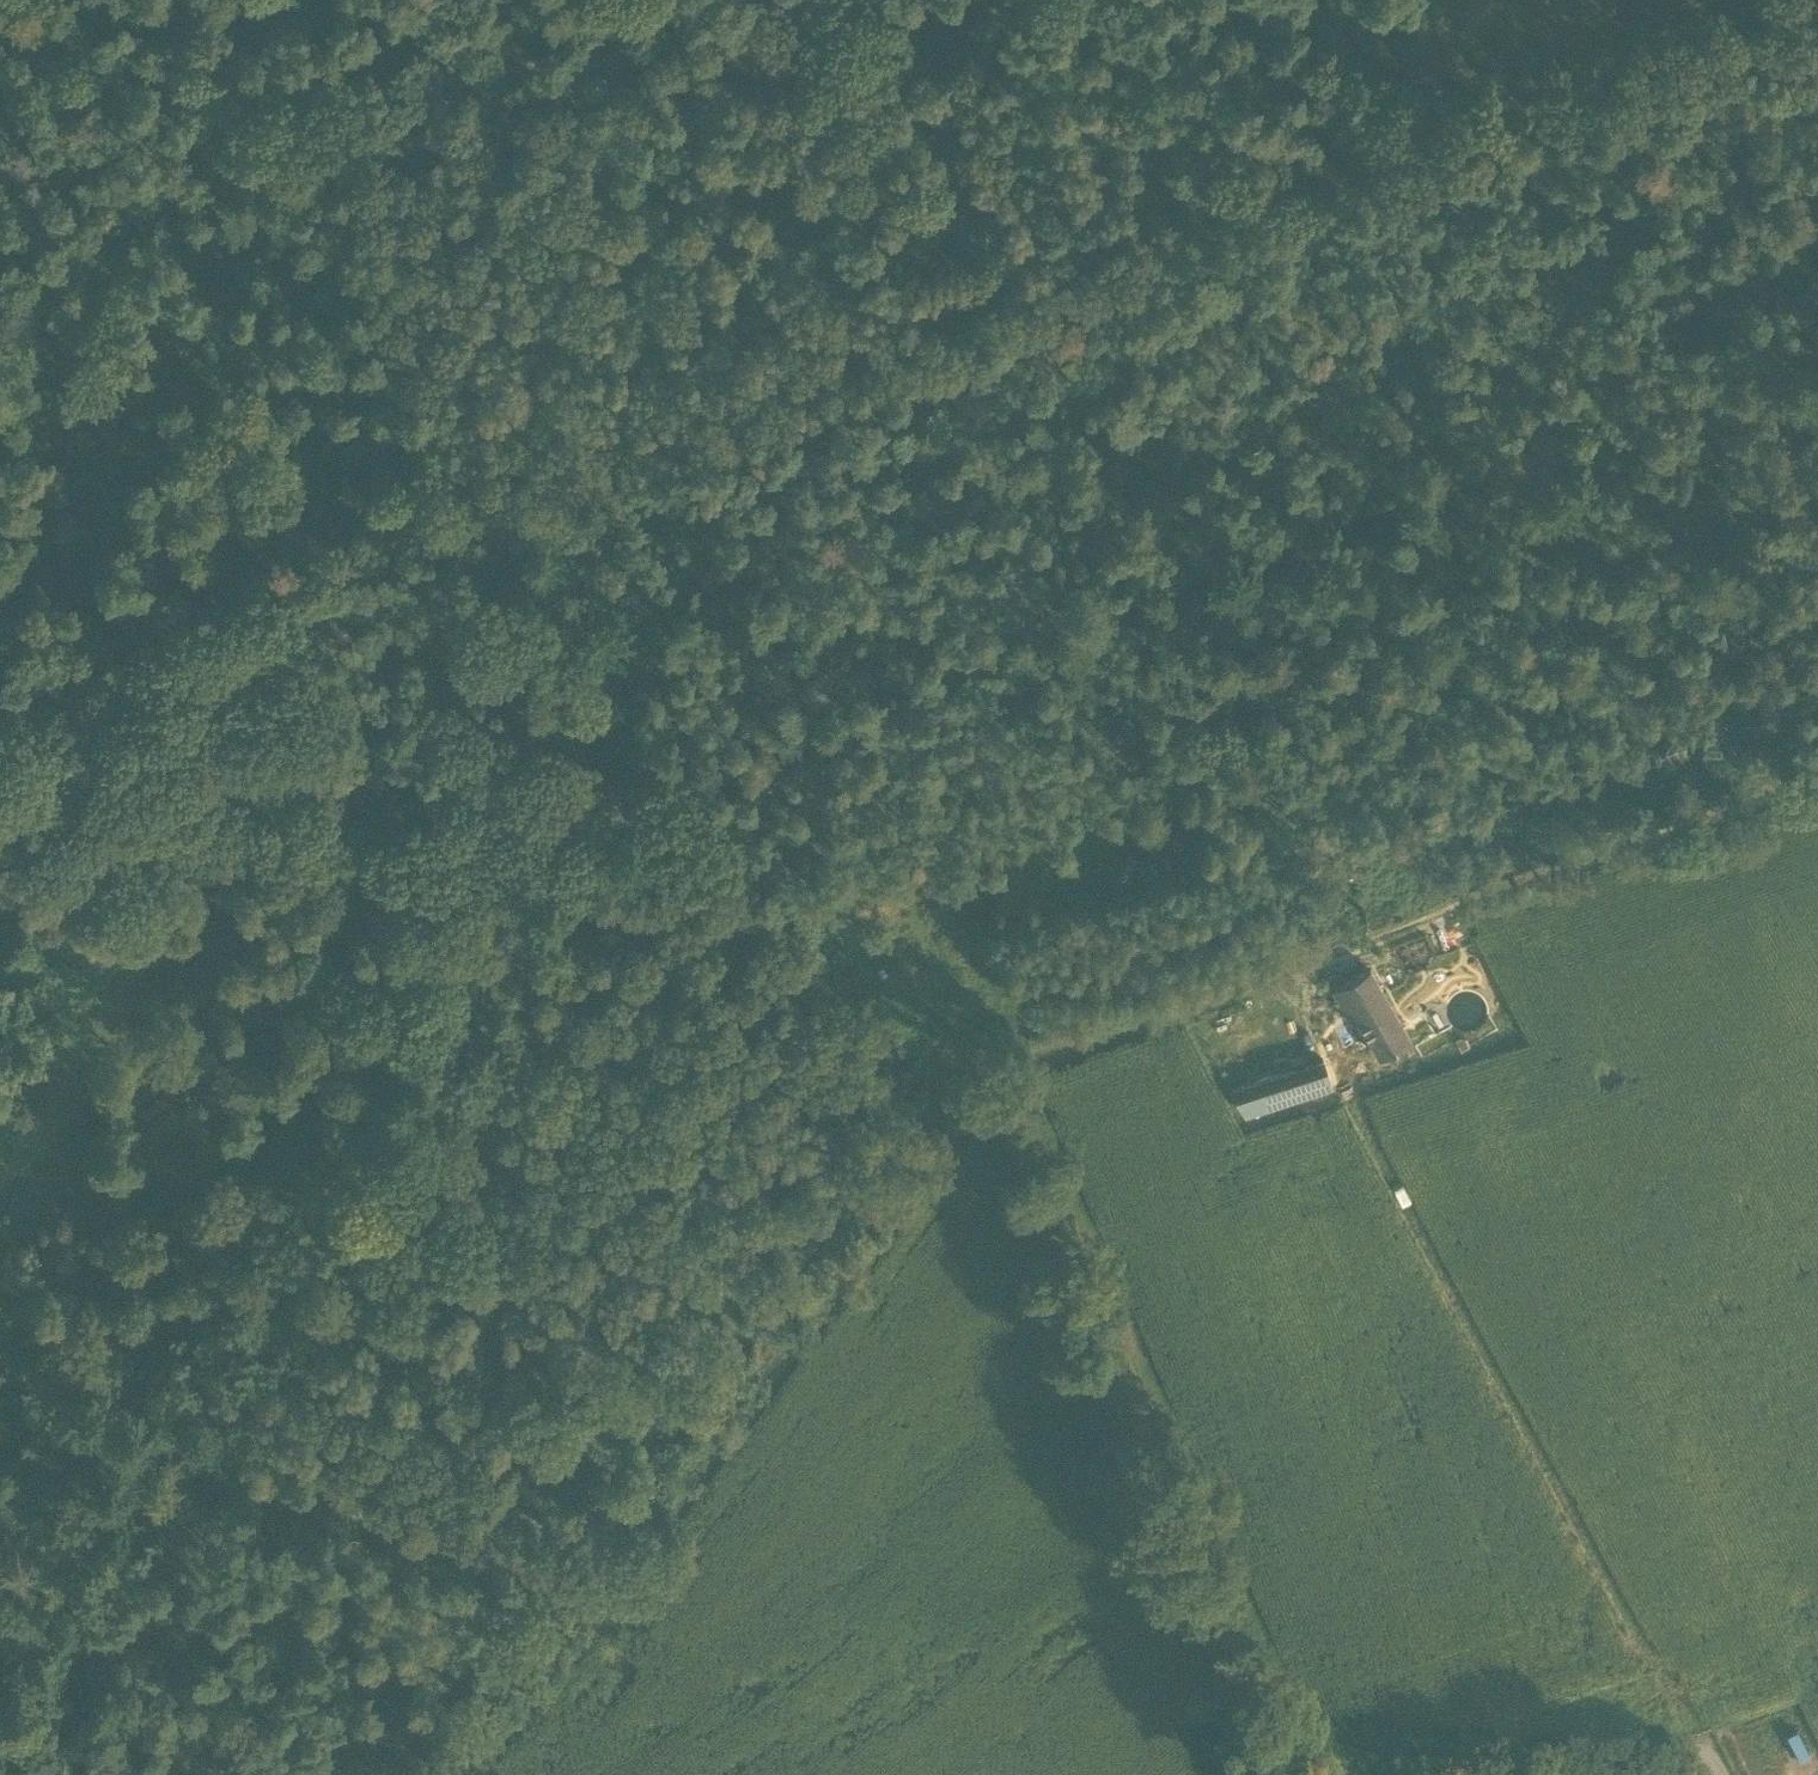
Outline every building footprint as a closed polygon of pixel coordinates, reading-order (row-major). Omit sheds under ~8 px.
[(1392,1003),(1371,968),(1333,989),(1347,1013),(1353,1010),(1358,1018),(1380,1056),(1411,1038),(1392,1003)] [(1323,1058),(1234,1088),(1243,1117),(1332,1087),(1323,1058)]
